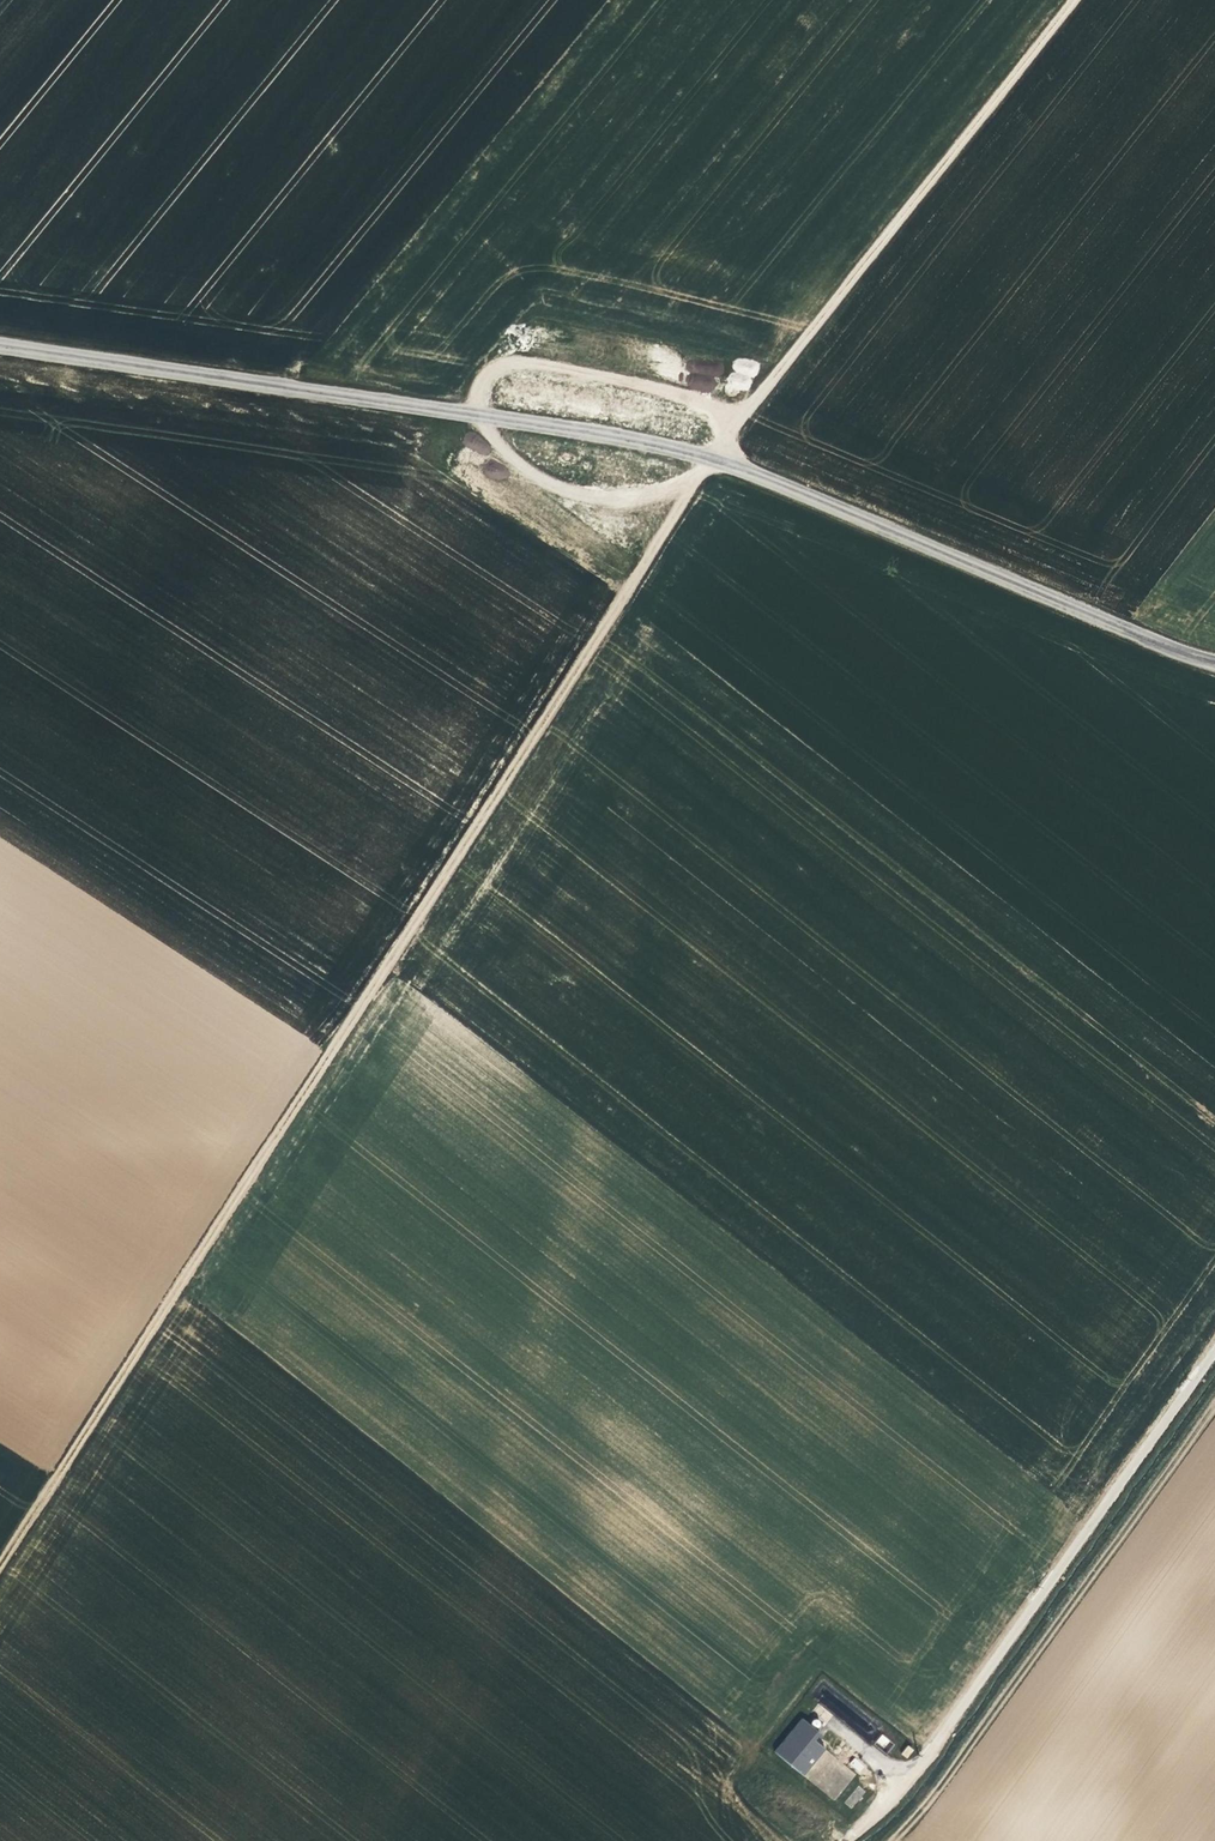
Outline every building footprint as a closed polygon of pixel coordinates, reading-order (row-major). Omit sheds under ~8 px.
[(722,359),(686,361),(688,391),(715,390),(714,376),(723,375),(722,359)] [(812,1735),(817,1729),(799,1714),(771,1748),(800,1772),(822,1744),(812,1735)] [(875,1742),(887,1752),(894,1743),(882,1734),(875,1742)] [(904,1753),(910,1744),(905,1741),(899,1750),(904,1753)]
